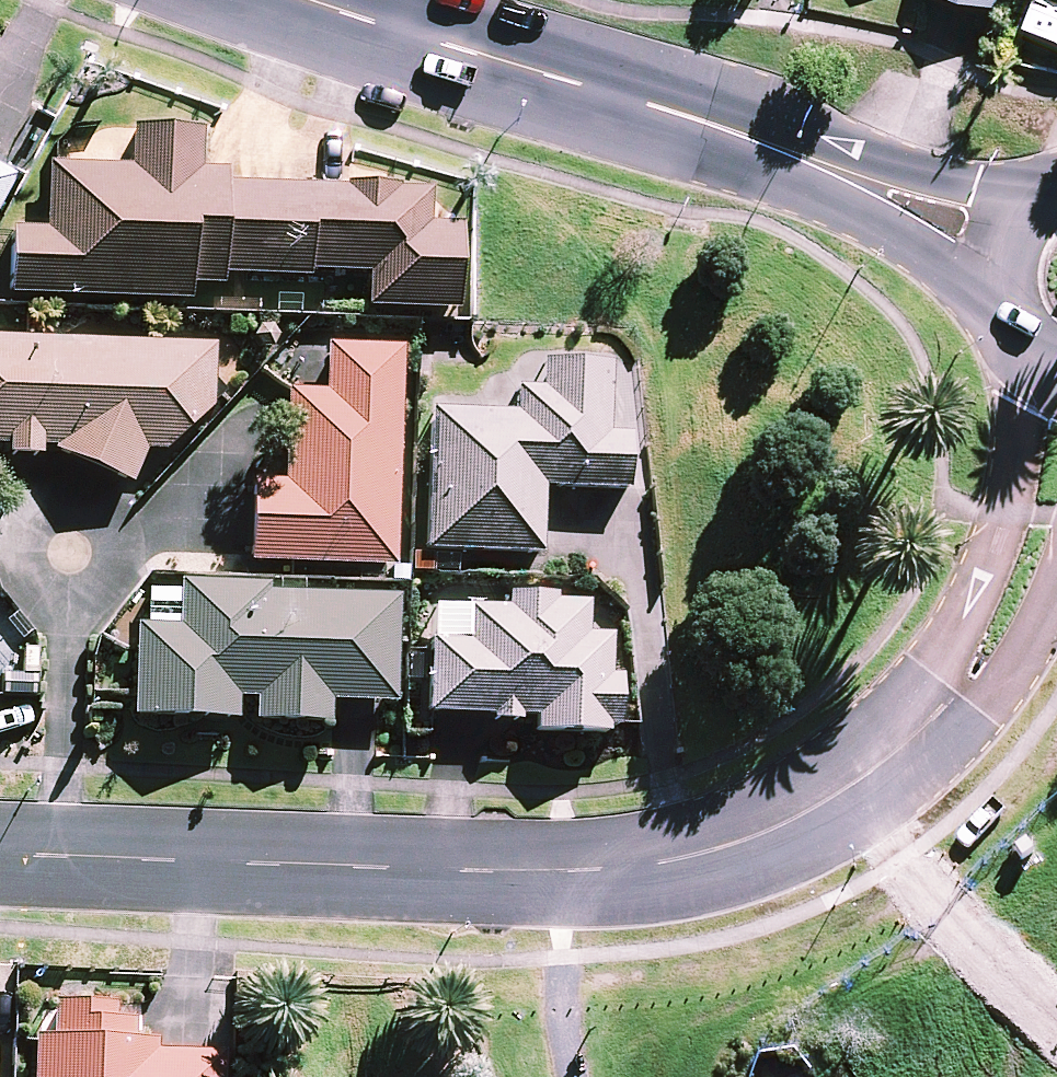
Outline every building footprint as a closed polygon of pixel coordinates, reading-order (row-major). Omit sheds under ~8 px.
[(140,178),(57,174),(55,240),(22,239),(19,303),(199,310),(200,294),(230,295),(231,283),(318,287),(318,280),(376,283),(375,317),(465,320),(468,236),(438,234),(439,200),(234,192),(235,181),(208,180),(209,140),(141,138),(140,178)] [(24,188),(0,175),(0,232),(24,188)] [(0,346),(0,455),(16,456),(15,466),(51,467),(51,457),(64,457),(63,461),(139,494),(154,460),(172,461),(221,417),(223,353),(0,346)] [(404,576),(411,357),(336,355),(335,401),(306,400),(295,400),(293,490),(259,489),(257,571),(404,576)] [(524,421),(440,419),(435,559),(549,563),(551,497),(636,499),(638,442),(617,441),(619,372),(550,369),(549,397),(525,397),(524,421)] [(278,593),(189,590),(187,636),(145,635),(142,726),(245,729),(245,707),(264,708),(263,730),(339,732),(340,710),(406,712),(409,605),(278,601),(278,593)] [(439,648),(437,723),(439,723),(501,725),(500,730),(529,731),(529,726),(546,726),(545,741),(617,743),(617,737),(627,737),(627,730),(629,685),(619,684),(620,645),(595,644),(596,612),(565,611),(565,607),(515,605),(515,618),(477,617),(476,649),(439,648)] [(232,1060),(166,1058),(167,1049),(142,1048),(143,1029),(122,1028),(122,1011),(63,1009),(62,1045),(44,1045),(43,1076),(232,1076),(232,1060)]
